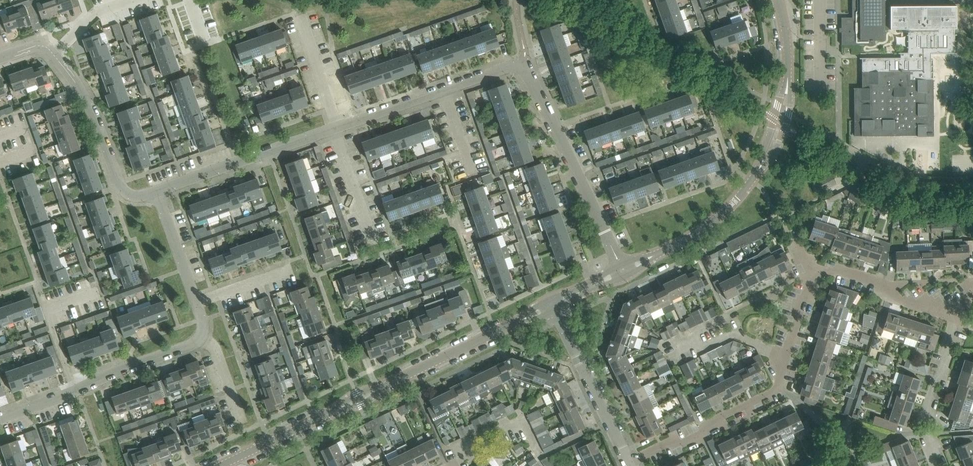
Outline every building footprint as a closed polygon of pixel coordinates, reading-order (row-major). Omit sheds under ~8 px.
[(36,18),(29,0),(31,5),(19,9),(17,4),(12,5),(19,27),(26,24),(27,26),(32,25),(30,20),(36,18)] [(36,18),(41,16),(43,21),(48,19),(47,17),(54,14),(49,0),(29,0),(36,18)] [(79,2),(78,0),(49,0),(54,14),(61,12),(62,14),(67,12),(65,8),(73,5),(73,4),(79,2)] [(678,10),(675,0),(673,0),(658,6),(661,16),(678,10)] [(736,1),(736,0),(735,0),(728,2),(730,8),(733,6),(735,11),(739,9),(737,5),(738,5),(736,1)] [(885,0),(852,0),(852,17),(841,17),(842,45),(875,44),(875,39),(885,39),(885,0)] [(701,14),(700,12),(697,4),(693,5),(696,16),(701,14)] [(717,6),(718,12),(727,9),(725,4),(717,6)] [(19,27),(12,5),(6,7),(8,13),(0,16),(0,29),(0,30),(6,28),(7,33),(13,31),(12,29),(19,27)] [(483,15),(481,12),(486,10),(485,6),(476,9),(478,13),(479,16),(483,15)] [(934,136),(933,71),(933,59),(931,59),(931,54),(957,54),(957,6),(890,6),(890,30),(908,30),(908,35),(907,35),(907,36),(908,36),(908,41),(907,41),(907,42),(908,42),(908,47),(907,47),(907,48),(908,48),(908,53),(898,53),(898,54),(900,54),(900,59),(860,59),(860,60),(862,60),(862,73),(863,73),(863,88),(854,88),(854,89),(855,89),(855,120),(854,120),(854,121),(855,121),(855,135),(862,135),(862,136),(862,135),(894,135),(894,136),(894,135),(917,135),(917,136),(934,136)] [(703,11),(705,16),(713,14),(711,8),(703,11)] [(665,27),(682,21),(678,10),(661,16),(665,27)] [(144,31),(161,25),(157,13),(140,19),(144,31)] [(705,26),(702,17),(701,14),(696,16),(700,27),(705,26)] [(732,24),(738,41),(749,37),(743,20),(732,24)] [(686,32),(683,23),(682,21),(665,27),(669,38),(686,32)] [(123,38),(122,34),(118,23),(112,25),(117,40),(123,38)] [(133,35),(132,31),(129,23),(123,25),(127,37),(131,35),(131,36),(133,35)] [(562,36),(561,34),(558,24),(541,30),(545,42),(562,36)] [(727,45),(738,41),(732,24),(721,28),(727,45)] [(165,36),(164,36),(161,25),(144,31),(148,43),(151,42),(151,41),(165,36)] [(716,49),(727,45),(721,28),(710,32),(716,49)] [(276,50),(287,46),(281,29),(270,33),(276,50)] [(482,33),(488,50),(499,46),(493,29),(482,33)] [(403,35),(402,31),(391,35),(392,39),(395,38),(396,42),(407,38),(406,34),(403,35)] [(104,45),(103,44),(103,43),(100,33),(83,39),(87,51),(90,50),(104,45)] [(264,54),(276,50),(270,33),(258,37),(264,54)] [(477,53),(488,50),(482,33),(471,37),(477,53)] [(156,52),(171,47),(167,35),(164,36),(165,36),(151,41),(151,42),(152,41),(156,52)] [(394,44),(392,39),(391,35),(380,39),(383,48),(394,44)] [(548,52),(565,46),(562,36),(545,42),(548,52)] [(253,58),(264,54),(258,37),(247,41),(253,58)] [(466,57),(477,53),(471,37),(460,40),(466,57)] [(376,50),(383,48),(380,39),(372,42),(373,46),(374,46),(376,50)] [(456,61),(466,57),(460,40),(450,44),(456,61)] [(241,62),(253,58),(247,41),(235,45),(241,62)] [(94,62),(111,55),(107,43),(103,44),(104,45),(90,50),(94,62)] [(445,65),(456,61),(450,44),(439,48),(445,65)] [(361,54),(360,50),(358,46),(350,49),(352,53),(354,57),(361,54)] [(552,63),(569,57),(565,46),(548,52),(552,63)] [(160,64),(175,58),(171,47),(156,52),(160,64)] [(434,69),(445,65),(439,48),(428,52),(434,69)] [(423,72),(434,69),(428,52),(417,56),(423,72)] [(416,71),(413,61),(410,53),(399,57),(405,75),(416,71)] [(583,64),(587,63),(591,61),(588,53),(584,55),(585,58),(581,60),(583,64)] [(115,67),(115,66),(111,55),(94,62),(98,73),(101,72),(115,67)] [(388,61),(386,56),(376,59),(384,82),(394,78),(388,61)] [(394,78),(405,75),(399,57),(388,61),(394,78)] [(556,74),(573,68),(569,57),(552,63),(556,74)] [(164,75),(170,73),(180,70),(175,58),(160,64),(164,75)] [(372,86),(384,82),(376,59),(375,60),(377,65),(366,69),(372,86)] [(105,83),(122,77),(118,65),(115,66),(115,67),(101,72),(105,83)] [(46,91),(44,85),(50,82),(45,66),(33,70),(32,67),(39,86),(41,92),(46,91)] [(38,87),(39,86),(32,67),(21,71),(27,88),(37,84),(38,87)] [(560,84),(577,78),(573,68),(556,74),(560,84)] [(297,73),(295,69),(284,73),(285,77),(297,73)] [(362,90),(372,86),(366,69),(356,73),(362,90)] [(15,92),(27,88),(21,71),(9,75),(15,92)] [(351,94),(362,90),(356,73),(345,77),(351,94)] [(283,83),(282,79),(280,74),(272,77),(275,85),(283,83)] [(176,92),(192,87),(188,75),(172,81),(176,92)] [(255,76),(247,79),(250,88),(258,85),(255,76)] [(108,94),(126,88),(122,77),(105,83),(108,94)] [(267,88),(275,85),(272,77),(264,80),(267,88)] [(564,95),(580,89),(577,78),(560,84),(564,95)] [(145,94),(141,82),(137,84),(141,95),(145,94)] [(602,94),(599,85),(598,83),(594,84),(598,95),(602,94)] [(492,101),(509,95),(506,84),(489,90),(492,101)] [(291,93),(296,110),(308,105),(301,86),(290,90),(291,93)] [(180,104),(196,98),(192,87),(176,92),(180,104)] [(110,107),(119,104),(130,100),(126,88),(108,94),(106,95),(110,107)] [(584,100),(581,91),(580,89),(564,95),(567,106),(584,100)] [(46,106),(57,102),(68,98),(66,91),(55,95),(56,98),(47,101),(44,102),(46,106)] [(285,114),(296,110),(291,93),(279,97),(285,114)] [(496,112),(513,106),(509,95),(492,101),(496,112)] [(683,116),(684,115),(694,112),(688,95),(677,99),(683,116)] [(274,118),(285,114),(279,97),(268,101),(274,118)] [(184,115),(200,109),(196,98),(180,104),(184,115)] [(35,110),(33,104),(32,104),(31,99),(23,102),(26,112),(35,110)] [(672,120),(683,116),(677,99),(666,102),(672,120)] [(46,106),(44,102),(43,100),(33,104),(35,110),(46,106)] [(152,114),(156,113),(152,101),(148,103),(152,114)] [(166,104),(163,105),(161,101),(157,102),(160,110),(167,108),(166,104)] [(262,122),(274,118),(268,101),(256,105),(262,122)] [(661,124),(672,120),(666,102),(655,106),(661,124)] [(49,122),(68,115),(68,114),(65,115),(61,104),(45,110),(49,122)] [(121,125),(139,118),(142,117),(138,105),(117,113),(121,125)] [(500,123),(517,117),(513,106),(496,112),(500,123)] [(650,128),(661,124),(655,106),(644,110),(647,120),(650,128)] [(168,120),(166,113),(169,112),(167,108),(160,110),(164,122),(168,120)] [(204,120),(200,109),(184,115),(188,127),(190,126),(190,125),(204,120)] [(645,129),(642,122),(639,112),(627,116),(633,133),(645,129)] [(160,123),(157,116),(156,113),(152,114),(153,117),(154,120),(151,121),(153,126),(160,123)] [(55,133),(72,127),(68,115),(49,122),(52,121),(55,133)] [(623,137),(633,133),(627,116),(617,120),(623,137)] [(504,134),(521,128),(517,117),(500,123),(504,134)] [(125,136),(143,129),(139,118),(121,125),(125,136)] [(194,136),(211,131),(206,119),(204,120),(190,125),(190,126),(194,136)] [(422,140),(424,140),(433,137),(427,120),(416,124),(422,140)] [(612,141),(623,137),(617,120),(606,124),(612,141)] [(155,131),(158,130),(159,132),(163,131),(160,123),(153,126),(155,131)] [(411,144),(422,140),(416,124),(405,127),(411,144)] [(601,144),(612,141),(606,124),(595,127),(601,144)] [(689,135),(700,131),(699,126),(691,129),(688,130),(689,135)] [(55,146),(76,138),(72,127),(55,133),(59,143),(54,145),(55,146)] [(400,148),(411,144),(405,127),(394,131),(400,148)] [(590,148),(601,144),(595,127),(584,131),(590,148)] [(508,144),(525,138),(521,128),(504,134),(508,144)] [(129,146),(143,142),(147,141),(143,129),(125,136),(129,146)] [(679,138),(689,135),(688,130),(677,134),(679,138)] [(194,136),(195,139),(198,149),(215,143),(211,131),(194,136)] [(390,152),(400,148),(394,131),(384,135),(390,152)] [(668,142),(679,138),(677,134),(666,138),(668,142)] [(379,156),(390,152),(384,135),(373,139),(379,156)] [(59,157),(71,152),(80,149),(76,138),(55,146),(59,157)] [(511,155),(528,149),(525,138),(508,144),(511,155)] [(654,147),(668,142),(666,138),(664,139),(652,143),(654,147)] [(368,160),(379,156),(373,139),(362,143),(368,160)] [(687,148),(686,145),(684,141),(676,143),(678,151),(687,148)] [(131,159),(147,153),(143,142),(129,146),(126,147),(131,159)] [(640,152),(654,147),(652,143),(638,148),(640,152)] [(323,160),(320,152),(318,145),(314,147),(319,161),(323,160)] [(173,157),(170,150),(168,146),(164,147),(168,159),(173,157)] [(440,157),(439,152),(437,148),(426,152),(427,156),(429,160),(440,157)] [(515,166),(523,163),(532,160),(528,149),(511,155),(515,166)] [(702,156),(708,173),(719,169),(713,152),(702,156)] [(151,165),(148,156),(147,153),(131,159),(135,171),(151,165)] [(74,160),(78,171),(97,165),(96,162),(94,163),(90,154),(74,160)] [(608,163),(619,159),(617,155),(606,159),(608,163)] [(697,176),(708,173),(702,156),(691,159),(697,176)] [(306,170),(306,168),(302,158),(286,164),(290,176),(306,170)] [(603,160),(602,161),(601,158),(594,160),(597,167),(605,164),(603,160)] [(686,180),(697,176),(691,159),(680,163),(686,180)] [(407,168),(418,164),(417,160),(406,164),(407,168)] [(438,162),(431,164),(433,172),(440,169),(438,162)] [(629,177),(625,166),(624,162),(615,165),(617,169),(623,167),(627,178),(629,177)] [(492,165),(494,172),(496,176),(500,175),(496,163),(492,165)] [(529,180),(546,174),(542,163),(525,169),(529,180)] [(675,184),(686,180),(680,163),(669,167),(675,184)] [(82,183),(98,177),(95,168),(98,167),(97,165),(78,171),(82,183)] [(664,188),(675,184),(669,167),(658,171),(664,188)] [(375,179),(384,176),(381,169),(372,172),(375,179)] [(294,187),(310,181),(306,170),(290,176),(294,187)] [(513,185),(510,175),(508,171),(504,173),(509,187),(513,185)] [(36,184),(35,182),(32,172),(13,179),(17,192),(20,191),(20,190),(36,184)] [(659,190),(655,180),(653,173),(642,177),(647,194),(659,190)] [(532,191),(550,185),(546,174),(529,180),(532,191)] [(817,192),(825,188),(836,183),(832,174),(813,183),(817,192)] [(86,194),(96,191),(105,187),(104,185),(102,186),(98,177),(82,183),(86,194)] [(637,198),(647,194),(642,177),(631,181),(637,198)] [(251,199),(253,198),(263,195),(257,179),(246,182),(245,180),(243,180),(251,199)] [(391,189),(389,184),(387,179),(376,183),(378,187),(384,185),(386,190),(391,189)] [(240,203),(241,203),(251,199),(243,180),(242,181),(243,184),(233,187),(234,190),(235,190),(240,203)] [(297,198),(314,192),(310,181),(294,187),(297,198)] [(626,201),(637,198),(631,181),(620,184),(626,201)] [(24,202),(40,196),(36,184),(20,190),(20,191),(24,202)] [(426,188),(432,205),(444,201),(438,184),(426,188)] [(615,205),(626,201),(620,184),(609,188),(615,205)] [(461,185),(452,189),(455,196),(464,193),(461,185)] [(515,191),(514,189),(513,185),(509,187),(513,198),(521,195),(519,190),(515,191)] [(536,202),(553,196),(550,185),(532,191),(536,202)] [(332,199),(337,198),(332,186),(328,187),(332,199)] [(486,197),(485,196),(482,186),(465,192),(469,203),(486,197)] [(863,194),(860,192),(851,187),(849,195),(855,199),(859,201),(863,194)] [(422,209),(432,205),(426,188),(416,192),(422,209)] [(242,205),(241,203),(240,203),(235,190),(234,190),(226,193),(225,190),(223,191),(230,210),(242,205)] [(218,214),(230,210),(223,191),(220,191),(221,194),(212,197),(218,214)] [(411,212),(405,195),(403,191),(393,195),(394,199),(400,216),(411,212)] [(69,205),(73,203),(69,192),(65,193),(69,205)] [(299,211),(308,208),(318,204),(314,192),(297,198),(295,199),(299,211)] [(411,212),(422,209),(416,192),(405,195),(411,212)] [(521,207),(520,205),(524,203),(522,195),(521,195),(513,198),(517,208),(521,207)] [(28,213),(44,207),(40,196),(24,202),(28,213)] [(90,214),(106,209),(103,200),(106,199),(105,196),(86,203),(90,214)] [(540,213),(548,210),(557,207),(553,196),(536,202),(540,213)] [(834,200),(832,196),(825,200),(827,203),(828,209),(831,210),(834,200)] [(207,218),(218,214),(212,197),(204,200),(202,198),(200,198),(207,218)] [(473,214),(490,208),(486,197),(469,203),(473,214)] [(195,222),(207,218),(200,198),(198,199),(199,202),(189,205),(195,222)] [(389,220),(400,216),(394,199),(383,203),(389,220)] [(514,212),(513,209),(510,201),(506,203),(501,204),(504,212),(508,210),(509,213),(514,212)] [(77,215),(74,207),(73,203),(69,205),(73,216),(77,215)] [(32,224),(41,221),(48,218),(44,207),(28,213),(32,224)] [(526,209),(522,210),(521,207),(517,208),(522,222),(526,221),(530,219),(526,209)] [(477,225),(494,219),(490,208),(473,214),(477,225)] [(94,226),(113,219),(112,216),(110,217),(106,209),(90,214),(94,226)] [(309,230),(325,224),(321,212),(305,218),(309,230)] [(517,223),(514,214),(514,212),(509,213),(513,224),(517,223)] [(546,230),(563,223),(559,212),(542,219),(546,230)] [(820,242),(829,216),(823,214),(822,218),(816,216),(815,221),(809,239),(820,242)] [(838,228),(827,225),(829,217),(829,216),(820,242),(831,246),(830,250),(831,250),(838,228)] [(114,231),(111,222),(114,221),(113,219),(94,226),(98,237),(101,236),(114,231)] [(481,236),(490,233),(498,230),(494,219),(477,225),(481,236)] [(531,234),(527,225),(526,221),(522,222),(526,236),(531,234)] [(37,239),(54,234),(50,222),(33,228),(37,239)] [(549,240),(567,234),(563,223),(546,230),(549,240)] [(931,232),(943,232),(943,223),(931,224),(931,232)] [(313,241),(329,235),(325,224),(309,230),(313,241)] [(523,239),(519,229),(518,225),(512,228),(513,231),(515,230),(519,241),(523,239)] [(865,261),(873,237),(872,237),(874,230),(868,227),(866,234),(862,232),(853,257),(865,261)] [(842,253),(850,230),(844,228),(844,230),(838,228),(831,250),(832,250),(832,253),(837,254),(839,252),(842,253)] [(850,230),(842,253),(846,255),(845,257),(852,259),(853,257),(862,232),(850,228),(850,230)] [(282,249),(276,233),(275,229),(263,233),(264,237),(271,256),(274,255),(273,252),(282,249)] [(105,248),(112,245),(121,242),(117,230),(114,231),(101,236),(105,248)] [(530,247),(535,246),(539,244),(535,233),(531,234),(526,236),(530,247)] [(41,251),(58,245),(54,234),(37,239),(41,250),(41,251)] [(553,251),(571,245),(567,234),(549,240),(553,251)] [(314,254),(333,247),(329,235),(313,241),(316,252),(314,253),(314,254)] [(269,257),(271,256),(264,237),(253,241),(259,257),(268,254),(269,257)] [(483,254),(500,248),(496,237),(479,243),(483,254)] [(890,249),(890,243),(873,237),(865,261),(869,262),(869,264),(873,266),(875,264),(877,265),(879,259),(888,262),(890,249)] [(527,250),(524,242),(523,239),(519,241),(521,246),(516,248),(518,253),(523,251),(523,252),(527,250)] [(957,264),(969,264),(969,258),(972,257),(972,240),(968,241),(968,244),(956,245),(957,264)] [(250,260),(259,257),(253,241),(242,245),(249,264),(251,263),(250,260)] [(730,249),(741,245),(739,241),(729,246),(730,249)] [(437,263),(438,263),(447,259),(441,243),(430,247),(437,267),(438,266),(437,263)] [(42,263),(59,257),(57,251),(59,250),(58,245),(41,251),(41,250),(38,251),(42,263)] [(246,265),(249,264),(242,245),(231,248),(232,251),(237,265),(245,262),(246,265)] [(574,263),(572,257),(575,256),(571,245),(553,251),(557,262),(558,262),(560,269),(574,263)] [(909,270),(921,270),(920,245),(908,246),(908,251),(909,270)] [(932,250),(920,250),(920,245),(921,270),(933,269),(932,250)] [(933,269),(945,269),(944,245),(932,245),(932,250),(933,269)] [(945,265),(957,264),(956,245),(944,245),(945,269),(945,265)] [(726,252),(730,249),(729,246),(717,251),(719,255),(723,263),(730,260),(726,252)] [(774,257),(772,255),(768,246),(759,253),(771,278),(774,276),(773,274),(779,271),(780,273),(782,272),(774,257)] [(334,257),(331,249),(333,248),(333,247),(314,254),(318,265),(322,264),(323,269),(342,263),(340,255),(334,257)] [(425,271),(437,267),(430,247),(429,247),(430,250),(419,254),(425,271)] [(114,266),(134,259),(133,257),(130,258),(127,248),(118,252),(110,254),(114,266)] [(487,265),(503,259),(500,248),(483,254),(487,265)] [(526,260),(530,259),(527,250),(523,252),(518,253),(520,260),(525,258),(526,260)] [(238,268),(237,265),(232,251),(220,255),(226,272),(238,268)] [(896,271),(909,270),(908,251),(896,251),(896,271)] [(774,257),(782,272),(792,267),(784,252),(774,257)] [(765,278),(766,280),(771,278),(759,253),(758,254),(759,255),(749,259),(759,281),(765,278)] [(414,275),(425,271),(419,254),(408,258),(414,275)] [(214,276),(226,272),(220,255),(208,259),(214,276)] [(63,269),(63,268),(59,257),(42,263),(46,274),(63,269)] [(402,279),(414,275),(408,258),(396,262),(399,269),(395,270),(400,285),(404,283),(402,279)] [(135,271),(132,262),(135,261),(134,259),(114,266),(118,277),(121,276),(135,271)] [(490,275),(507,269),(503,259),(487,265),(490,275)] [(759,281),(749,259),(748,260),(747,259),(738,264),(749,288),(753,286),(752,284),(759,281)] [(395,270),(391,272),(389,264),(377,269),(383,285),(395,281),(396,286),(400,285),(395,270)] [(526,275),(535,272),(532,264),(528,265),(529,268),(524,269),(526,275)] [(70,280),(67,270),(65,267),(63,268),(63,269),(46,274),(50,286),(70,280)] [(377,269),(366,272),(372,289),(374,295),(385,291),(383,285),(377,269)] [(494,286),(511,280),(507,269),(490,275),(494,286)] [(125,288),(142,282),(138,270),(135,271),(121,276),(125,288)] [(697,270),(687,275),(695,292),(700,289),(705,287),(707,290),(711,288),(706,279),(703,281),(697,270)] [(731,278),(730,278),(738,294),(738,293),(748,289),(740,271),(740,273),(731,278)] [(368,297),(374,295),(372,289),(366,272),(355,276),(354,273),(354,274),(361,293),(367,291),(368,297)] [(539,283),(535,273),(535,272),(526,275),(528,279),(532,278),(534,284),(539,283)] [(454,277),(452,273),(445,276),(441,277),(442,282),(446,280),(454,277)] [(674,276),(673,277),(682,295),(683,295),(693,290),(694,292),(695,292),(687,275),(686,273),(678,277),(678,275),(674,276)] [(353,274),(338,279),(346,302),(355,299),(353,293),(359,291),(360,294),(361,293),(354,274),(353,274)] [(431,286),(442,282),(441,277),(437,279),(429,281),(431,286)] [(670,281),(664,284),(672,300),(682,295),(673,277),(669,279),(670,281)] [(713,281),(713,282),(718,293),(719,293),(723,291),(726,299),(738,294),(730,278),(724,281),(719,283),(717,279),(713,281)] [(515,291),(512,282),(511,280),(494,286),(498,297),(515,291)] [(654,291),(661,308),(662,307),(672,302),(671,300),(672,300),(664,284),(663,284),(659,286),(660,288),(654,291)] [(826,300),(826,301),(848,308),(849,307),(858,293),(859,293),(859,292),(836,285),(836,286),(837,286),(836,291),(830,289),(826,300)] [(294,304),(314,297),(313,296),(311,297),(307,286),(290,292),(294,304)] [(138,303),(134,293),(132,289),(125,292),(126,296),(129,295),(130,298),(134,297),(136,303),(138,303)] [(466,312),(464,308),(471,306),(466,291),(464,290),(460,291),(459,294),(459,296),(448,299),(455,319),(456,319),(455,316),(466,312)] [(406,299),(410,297),(417,295),(416,291),(404,295),(406,299)] [(646,292),(642,294),(651,313),(661,308),(654,291),(647,294),(646,292)] [(121,293),(110,297),(111,301),(122,297),(121,293)] [(35,323),(45,319),(40,306),(35,308),(30,294),(27,295),(28,298),(19,301),(25,317),(32,315),(35,323)] [(650,313),(651,313),(642,294),(632,300),(639,316),(649,311),(650,313)] [(269,295),(268,295),(262,297),(266,309),(265,309),(266,313),(274,310),(269,295)] [(402,300),(406,299),(404,295),(388,300),(390,304),(402,300)] [(302,314),(318,308),(314,297),(294,304),(295,304),(298,303),(302,314)] [(408,307),(413,305),(420,302),(419,298),(407,302),(408,307)] [(443,323),(455,319),(448,299),(448,300),(449,303),(438,307),(443,323)] [(379,308),(390,304),(388,300),(385,301),(378,304),(379,308)] [(639,316),(632,300),(623,303),(622,309),(639,316)] [(14,321),(25,317),(19,301),(10,304),(9,302),(7,302),(14,321)] [(152,305),(157,322),(169,318),(163,301),(152,305)] [(823,312),(822,313),(845,320),(845,319),(847,313),(848,308),(826,301),(823,312)] [(14,321),(7,302),(5,303),(6,306),(0,308),(0,320),(2,326),(2,325),(14,321)] [(404,308),(408,307),(407,302),(403,304),(394,307),(391,308),(393,312),(404,308)] [(372,311),(379,308),(378,304),(366,308),(368,312),(372,311)] [(146,326),(157,322),(152,305),(140,309),(146,326)] [(254,318),(253,315),(250,306),(233,312),(238,324),(258,317),(258,316),(254,318)] [(440,324),(443,323),(438,307),(427,311),(433,330),(441,327),(440,324)] [(708,311),(704,313),(702,307),(691,312),(692,315),(697,325),(711,318),(708,311)] [(305,325),(322,319),(318,308),(302,314),(305,325)] [(355,317),(368,312),(366,308),(354,312),(355,317)] [(389,313),(393,312),(391,308),(388,309),(380,311),(382,316),(389,313)] [(620,308),(618,312),(620,312),(619,318),(618,318),(636,324),(636,323),(639,316),(622,309),(620,308)] [(135,330),(135,329),(146,326),(140,309),(129,313),(135,330)] [(107,311),(95,315),(96,319),(108,315),(107,311)] [(371,320),(382,316),(380,311),(369,316),(371,320)] [(422,334),(433,330),(427,311),(426,311),(427,314),(416,318),(422,334)] [(892,340),(900,316),(888,312),(887,316),(880,314),(875,331),(881,333),(880,336),(892,340)] [(136,332),(135,329),(135,330),(129,313),(117,317),(124,337),(136,332)] [(819,323),(819,324),(841,331),(843,332),(844,332),(848,321),(845,320),(822,313),(819,323)] [(875,317),(868,315),(863,313),(862,325),(872,328),(875,317)] [(358,324),(371,320),(369,316),(365,317),(356,320),(358,324)] [(906,336),(911,320),(900,316),(892,340),(904,343),(906,336)] [(244,334),(262,328),(258,317),(238,324),(240,323),(244,334)] [(614,324),(613,328),(632,335),(636,324),(618,318),(616,324),(614,324)] [(309,337),(316,334),(326,331),(322,319),(305,325),(299,327),(303,339),(309,336),(309,337)] [(414,337),(412,329),(415,327),(412,319),(397,324),(398,327),(403,344),(404,343),(403,340),(414,337)] [(917,340),(923,324),(911,320),(906,336),(917,340)] [(282,333),(281,330),(278,322),(274,323),(278,335),(282,333)] [(923,324),(917,340),(928,344),(926,348),(932,350),(934,351),(939,335),(933,333),(934,327),(929,326),(929,324),(925,323),(924,324),(923,324)] [(667,329),(660,333),(661,334),(665,332),(668,338),(677,334),(674,329),(672,324),(666,327),(667,329)] [(815,334),(815,336),(819,337),(835,343),(839,344),(843,332),(841,331),(819,324),(815,334)] [(35,335),(48,330),(47,326),(34,331),(35,335)] [(392,347),(403,344),(398,327),(387,331),(392,347)] [(248,345),(266,339),(262,328),(244,334),(248,345)] [(633,348),(637,337),(613,328),(611,333),(613,334),(611,340),(628,347),(633,348)] [(119,348),(116,338),(113,329),(101,333),(101,335),(107,352),(119,348)] [(382,351),(392,347),(387,331),(375,335),(382,354),(383,354),(382,351)] [(287,348),(283,337),(282,333),(278,335),(282,346),(278,347),(280,351),(287,348)] [(295,346),(293,342),(291,334),(287,336),(291,347),(295,346)] [(96,356),(107,352),(101,335),(90,339),(96,356)] [(370,358),(382,354),(375,335),(376,338),(364,342),(370,358)] [(815,347),(815,348),(832,353),(832,352),(835,343),(819,337),(815,347)] [(880,340),(874,338),(872,347),(878,349),(880,340)] [(35,348),(34,344),(35,343),(33,339),(25,342),(27,346),(29,345),(31,350),(35,348)] [(85,360),(96,356),(90,339),(79,343),(85,360)] [(252,357),(262,353),(270,350),(266,339),(248,345),(252,357)] [(329,344),(328,345),(326,339),(309,345),(313,357),(330,351),(329,350),(331,350),(331,348),(330,345),(329,344)] [(607,345),(606,348),(608,349),(625,355),(626,353),(628,347),(611,340),(609,346),(607,345)] [(732,344),(733,341),(732,340),(723,345),(727,354),(735,351),(738,352),(740,347),(732,344)] [(73,364),(85,360),(79,343),(68,347),(73,364)] [(58,373),(56,369),(62,367),(53,345),(46,347),(49,357),(40,360),(46,377),(58,373)] [(715,349),(711,350),(715,358),(719,356),(719,358),(726,355),(727,354),(723,345),(715,349)] [(299,358),(296,350),(295,346),(291,347),(295,359),(299,358)] [(812,359),(811,359),(828,365),(833,366),(834,366),(835,361),(830,360),(832,353),(815,348),(812,359)] [(608,349),(606,355),(609,361),(610,362),(625,355),(608,349)] [(707,352),(700,356),(705,365),(712,362),(711,360),(715,358),(711,350),(707,352)] [(0,355),(0,358),(1,359),(13,355),(11,351),(0,355)] [(317,369),(334,363),(330,351),(313,357),(315,363),(311,364),(313,370),(317,369)] [(293,364),(291,360),(288,352),(284,353),(288,365),(293,364)] [(625,355),(610,362),(613,368),(611,369),(612,373),(630,365),(625,355)] [(667,363),(665,358),(663,355),(656,358),(658,362),(653,364),(656,369),(667,363)] [(259,376),(277,370),(272,358),(255,364),(259,376)] [(512,377),(517,360),(512,358),(504,361),(512,377)] [(517,360),(512,377),(515,384),(518,385),(520,378),(526,363),(521,361),(521,359),(518,358),(517,360)] [(972,362),(965,359),(961,370),(972,374),(972,358),(972,362)] [(805,369),(805,370),(824,376),(825,375),(826,371),(828,365),(811,359),(809,366),(806,365),(805,369)] [(35,380),(46,377),(40,360),(29,364),(35,380)] [(204,365),(200,366),(198,360),(186,365),(193,384),(192,381),(198,379),(201,386),(210,383),(204,365)] [(501,382),(512,377),(504,361),(498,364),(497,362),(492,365),(501,382)] [(696,374),(694,368),(690,361),(680,365),(684,373),(687,379),(696,374)] [(745,367),(754,383),(764,378),(757,362),(745,367)] [(317,369),(318,371),(321,380),(338,374),(334,363),(317,369)] [(526,363),(520,378),(532,382),(538,365),(533,363),(533,365),(526,363)] [(671,372),(670,370),(667,363),(656,369),(660,377),(663,375),(671,372)] [(24,384),(35,380),(29,364),(18,368),(23,384),(24,384)] [(297,375),(294,368),(293,364),(288,365),(292,377),(297,375)] [(182,388),(193,384),(186,365),(187,368),(178,370),(177,368),(175,368),(182,388)] [(489,369),(483,371),(491,387),(501,382),(492,365),(488,367),(489,369)] [(544,386),(549,371),(542,368),(542,366),(538,365),(532,382),(544,386)] [(620,383),(636,376),(630,365),(612,373),(615,378),(617,377),(620,383)] [(747,386),(754,383),(745,367),(736,372),(744,390),(748,388),(747,386)] [(25,387),(24,384),(23,384),(18,368),(6,372),(13,392),(25,387)] [(170,392),(182,388),(175,368),(172,369),(173,372),(164,375),(165,378),(161,379),(167,396),(171,394),(170,392)] [(284,380),(280,381),(277,370),(259,376),(263,388),(284,380)] [(549,388),(557,374),(558,371),(554,370),(554,372),(549,371),(544,386),(549,388)] [(805,370),(803,375),(806,376),(804,382),(821,388),(824,376),(805,370)] [(957,383),(972,387),(972,374),(961,370),(961,371),(958,381),(957,383)] [(493,393),(483,371),(476,375),(475,373),(471,375),(482,397),(488,394),(488,393),(492,391),(493,393)] [(736,375),(735,375),(733,371),(729,373),(731,377),(726,380),(734,397),(738,395),(737,393),(744,390),(736,372),(735,372),(736,375)] [(663,375),(666,380),(673,376),(671,372),(663,375)] [(548,393),(567,384),(563,375),(557,374),(549,388),(551,391),(548,392),(548,393)] [(920,379),(911,376),(904,374),(900,385),(917,390),(920,379)] [(301,387),(299,383),(297,375),(292,377),(296,388),(301,387)] [(482,398),(482,397),(471,375),(466,377),(467,379),(461,382),(468,398),(471,403),(475,401),(473,396),(479,393),(482,398)] [(625,395),(641,387),(636,376),(620,383),(625,395)] [(167,396),(161,379),(158,381),(157,378),(154,379),(155,382),(146,385),(151,401),(164,397),(163,397),(167,396)] [(726,380),(719,383),(717,378),(713,380),(723,400),(728,398),(729,400),(734,397),(726,380)] [(264,400),(285,393),(284,392),(288,391),(284,380),(263,388),(264,391),(262,392),(264,400)] [(712,405),(723,400),(713,380),(712,381),(714,385),(704,390),(712,405)] [(461,382),(451,387),(459,405),(461,408),(471,403),(468,398),(461,382)] [(804,382),(800,394),(805,396),(816,399),(817,399),(820,390),(821,388),(804,382)] [(632,404),(653,394),(648,383),(641,387),(625,395),(627,394),(632,404)] [(682,393),(678,386),(677,383),(673,384),(678,395),(682,393)] [(956,395),(972,400),(972,399),(972,398),(972,387),(957,383),(956,387),(958,388),(956,393),(956,395)] [(556,402),(572,394),(567,384),(548,393),(553,403),(556,401),(556,402)] [(140,406),(151,401),(146,385),(137,388),(136,385),(133,386),(140,406)] [(846,392),(845,396),(848,397),(853,398),(854,395),(857,387),(852,385),(850,393),(846,392)] [(896,396),(913,402),(917,390),(900,385),(898,392),(892,390),(891,395),(896,397),(896,396)] [(135,407),(140,406),(133,386),(131,387),(132,390),(123,393),(129,409),(130,413),(136,411),(135,407)] [(704,390),(703,390),(701,386),(691,391),(693,395),(692,396),(701,413),(706,411),(705,409),(712,405),(704,390)] [(305,398),(302,390),(301,387),(296,388),(301,400),(305,398)] [(449,410),(459,405),(451,387),(446,390),(447,392),(441,394),(449,410)] [(213,390),(201,394),(202,398),(202,399),(214,394),(213,390)] [(118,414),(129,409),(123,393),(115,396),(114,393),(111,394),(112,399),(105,402),(110,415),(117,412),(118,414)] [(285,405),(281,395),(285,394),(285,393),(264,400),(268,411),(285,405)] [(687,404),(684,397),(682,393),(678,395),(683,406),(687,404)] [(448,410),(449,410),(441,394),(429,400),(432,406),(427,408),(437,427),(451,416),(448,410)] [(560,414),(577,406),(572,394),(556,402),(561,412),(559,413),(560,414)] [(634,417),(656,406),(658,405),(653,394),(632,404),(635,411),(633,412),(635,415),(633,416),(634,417)] [(896,396),(896,397),(891,395),(887,406),(909,413),(913,402),(896,396)] [(950,406),(952,407),(969,411),(972,413),(972,400),(956,395),(953,401),(951,401),(950,404),(950,405),(950,406)] [(204,402),(200,403),(202,409),(217,403),(217,402),(215,398),(204,402)] [(512,404),(506,407),(501,403),(498,404),(499,407),(498,408),(502,418),(515,411),(512,404)] [(493,422),(502,418),(498,408),(499,407),(498,404),(491,408),(493,411),(491,414),(490,414),(493,422)] [(692,415),(691,412),(687,404),(683,406),(688,417),(692,415)] [(565,425),(580,417),(577,410),(579,409),(577,406),(560,414),(565,425)] [(657,419),(662,417),(656,406),(634,417),(636,421),(638,420),(641,427),(657,419)] [(905,426),(909,413),(887,406),(887,407),(892,409),(890,415),(886,413),(884,418),(875,415),(872,424),(896,431),(898,424),(905,426)] [(952,407),(948,418),(954,420),(952,426),(958,428),(968,428),(970,421),(966,419),(969,411),(952,407)] [(533,428),(544,423),(538,410),(536,411),(537,415),(528,419),(533,428)] [(158,420),(161,418),(170,415),(169,411),(157,416),(158,420)] [(528,419),(537,415),(536,411),(527,415),(528,419)] [(223,432),(221,426),(225,425),(220,412),(215,413),(216,415),(205,419),(211,436),(223,432)] [(793,432),(795,432),(804,427),(796,412),(786,417),(793,432)] [(493,422),(490,414),(486,416),(485,414),(478,417),(483,427),(493,422)] [(154,421),(158,420),(157,416),(145,420),(146,424),(154,421)] [(472,432),(483,427),(478,417),(470,421),(472,423),(468,425),(472,432)] [(583,434),(581,429),(585,427),(580,417),(565,425),(569,434),(561,438),(562,439),(564,443),(583,434)] [(792,433),(793,432),(786,417),(779,420),(778,417),(774,419),(782,438),(786,445),(788,445),(791,444),(792,441),(796,440),(792,433)] [(164,426),(171,423),(173,428),(177,426),(174,418),(162,422),(164,426)] [(65,437),(81,431),(77,419),(60,424),(63,431),(57,433),(59,438),(65,436),(65,437)] [(201,440),(211,436),(205,419),(194,423),(201,443),(202,442),(201,440)] [(662,430),(658,421),(657,419),(641,427),(646,438),(662,430)] [(782,438),(774,419),(768,422),(769,425),(764,427),(774,448),(784,443),(782,438)] [(194,423),(193,423),(192,420),(186,422),(189,429),(184,431),(189,447),(201,443),(194,423)] [(123,432),(136,427),(134,423),(122,428),(123,432)] [(537,438),(549,433),(544,423),(533,428),(537,438)] [(472,432),(468,425),(464,427),(463,424),(456,428),(461,438),(472,432)] [(50,437),(46,426),(46,425),(39,428),(45,444),(52,442),(50,437)] [(763,453),(774,448),(764,427),(753,432),(763,453)] [(40,440),(39,438),(36,429),(25,433),(29,444),(35,442),(37,447),(41,445),(40,441),(40,440)] [(763,453),(753,432),(751,429),(740,434),(750,455),(760,451),(762,454),(763,453)] [(69,448),(85,442),(81,431),(65,437),(69,448)] [(135,436),(138,435),(137,431),(124,435),(126,439),(135,436)] [(182,449),(178,440),(175,432),(164,436),(165,439),(164,439),(170,456),(172,456),(171,453),(182,449)] [(548,437),(550,436),(549,433),(537,438),(539,441),(548,437)] [(740,461),(750,455),(740,434),(729,439),(740,461)] [(418,437),(417,438),(420,444),(428,460),(429,460),(439,455),(431,439),(425,442),(422,435),(418,437)] [(953,436),(957,447),(956,447),(960,459),(972,454),(972,440),(970,441),(968,435),(953,436)] [(572,445),(576,454),(580,452),(584,459),(599,451),(594,440),(588,443),(585,438),(572,445)] [(22,452),(21,449),(18,439),(1,445),(5,458),(22,452)] [(159,460),(170,456),(164,439),(153,443),(159,460)] [(725,461),(728,465),(739,460),(729,439),(718,445),(719,447),(711,450),(718,464),(725,461)] [(908,440),(896,445),(894,440),(881,445),(884,452),(893,449),(897,459),(913,452),(908,440)] [(49,456),(53,454),(53,453),(55,452),(52,442),(45,444),(47,452),(49,456)] [(69,448),(63,450),(67,461),(73,459),(80,457),(89,453),(85,442),(69,448)] [(342,454),(341,451),(337,442),(321,450),(327,462),(342,454)] [(159,460),(153,443),(142,447),(143,448),(142,448),(149,465),(150,465),(149,464),(159,460)] [(396,449),(404,465),(416,465),(417,465),(409,450),(406,444),(396,449)] [(410,450),(409,450),(417,465),(418,465),(428,460),(420,444),(410,450)] [(45,457),(44,453),(41,445),(37,447),(40,455),(41,458),(45,457)] [(525,450),(522,446),(515,451),(518,454),(525,450)] [(142,448),(142,449),(128,449),(128,452),(123,454),(127,465),(149,465),(142,448)] [(396,449),(386,454),(389,460),(388,460),(390,465),(404,465),(396,449)] [(605,462),(599,451),(584,459),(578,461),(577,463),(578,465),(597,465),(605,462)] [(26,463),(22,452),(5,458),(8,465),(17,465),(26,463)] [(351,462),(352,461),(348,452),(342,454),(327,462),(329,465),(345,465),(351,463),(351,462)] [(917,463),(913,452),(897,459),(900,465),(910,465),(917,463)] [(55,457),(53,454),(49,456),(52,465),(56,465),(58,465),(55,457)] [(960,459),(963,459),(965,465),(972,465),(972,454),(960,459)] [(548,456),(542,461),(545,465),(555,465),(548,456)] [(528,463),(530,465),(531,465),(537,462),(535,458),(528,463)]
